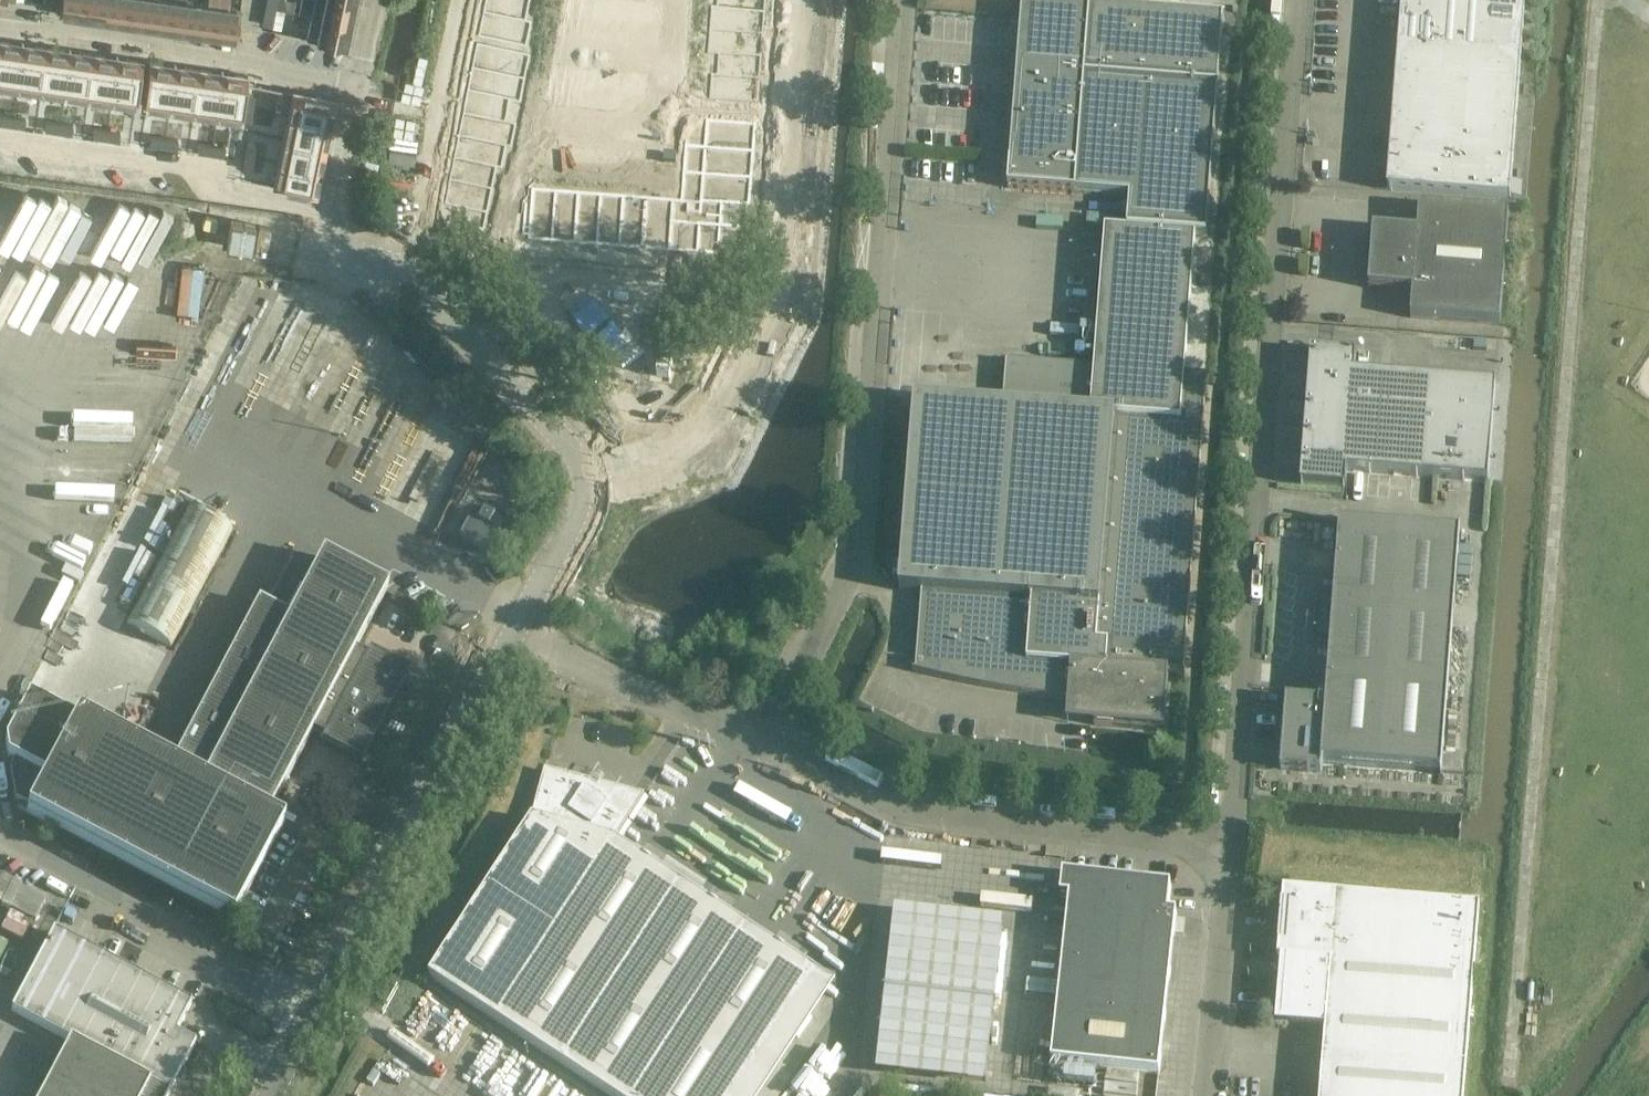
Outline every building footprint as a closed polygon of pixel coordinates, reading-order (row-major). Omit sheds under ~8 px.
[(60,14),(82,18),(85,0),(62,0),(61,6),(60,14)] [(82,18),(104,21),(107,0),(85,0),(82,18)] [(104,21),(126,24),(129,0),(107,0),(104,21)] [(126,24),(148,27),(152,0),(129,0),(126,24)] [(148,27),(170,30),(175,0),(152,0),(148,27)] [(170,30),(192,33),(196,1),(190,0),(175,0),(170,30)] [(192,33),(214,36),(219,0),(207,0),(207,2),(196,1),(192,33)] [(214,36),(235,39),(240,7),(239,7),(228,6),(229,0),(219,0),(214,36)] [(266,5),(276,7),(276,8),(293,11),(295,0),(267,0),(266,5)] [(311,14),(352,23),(356,0),(354,0),(314,0),(311,14)] [(483,12),(526,21),(526,19),(530,0),(485,0),(483,12)] [(721,7),(765,10),(766,0),(722,0),(721,7)] [(1439,51),(1443,0),(1402,0),(1398,48),(1439,51)] [(1439,51),(1480,54),(1484,0),(1443,0),(1439,51)] [(1480,54),(1521,57),(1526,0),(1484,0),(1480,54)] [(915,399),(900,590),(922,592),(921,606),(916,670),(913,669),(912,670),(938,677),(982,686),(1004,690),(1026,693),(1048,696),(1069,698),(1067,722),(1094,725),(1164,730),(1169,675),(1181,676),(1185,676),(1185,674),(1184,673),(1207,378),(1208,378),(1208,375),(1185,373),(1196,236),(1207,237),(1208,219),(1224,16),(1023,1),(1008,187),(1129,197),(1128,213),(1127,231),(1105,229),(1094,367),(1005,359),(1005,361),(1006,361),(1003,406),(915,399)] [(266,5),(262,24),(272,26),(276,8),(276,7),(266,5)] [(721,7),(720,29),(763,32),(765,10),(721,7)] [(483,12),(478,37),(526,46),(531,21),(526,19),(526,21),(483,12)] [(550,13),(548,25),(557,27),(560,15),(550,13)] [(311,14),(307,37),(347,46),(352,23),(311,14)] [(688,14),(687,27),(697,27),(698,15),(688,14)] [(548,25),(546,37),(555,39),(557,27),(548,25)] [(687,27),(686,39),(696,39),(697,27),(687,27)] [(720,29),(718,52),(761,55),(763,32),(720,29)] [(16,87),(22,43),(0,40),(0,85),(16,87)] [(22,43),(16,87),(40,91),(46,47),(22,43)] [(477,43),(472,68),(514,76),(519,52),(477,43)] [(46,47),(40,91),(64,94),(70,50),(49,47),(46,47)] [(1439,51),(1398,48),(1396,83),(1518,93),(1521,57),(1480,54),(1439,51)] [(70,50),(64,94),(87,98),(93,54),(70,50)] [(716,73),(716,74),(760,77),(761,55),(718,52),(716,73)] [(93,54),(87,98),(111,101),(117,57),(93,54)] [(117,57),(111,101),(135,104),(136,104),(142,61),(117,57)] [(685,59),(684,72),(693,72),(694,60),(685,59)] [(150,62),(144,106),(145,106),(169,109),(175,65),(150,62)] [(175,65),(169,109),(192,113),(199,69),(175,65)] [(472,68),(467,90),(510,99),(514,76),(472,68)] [(539,68),(537,80),(546,82),(549,70),(539,68)] [(199,69),(192,113),(216,116),(222,72),(199,69)] [(222,72),(216,116),(242,120),(247,76),(222,72)] [(684,72),(683,84),(693,84),(693,72),(684,72)] [(711,72),(709,97),(758,101),(760,77),(716,74),(716,73),(711,72)] [(537,80),(535,92),(544,93),(546,82),(537,80)] [(1516,128),(1518,93),(1396,83),(1393,118),(1516,128)] [(467,90),(463,112),(505,121),(510,99),(467,90)] [(293,91),(288,116),(331,125),(336,100),(293,91)] [(246,93),(244,107),(252,108),(254,94),(246,93)] [(244,107),(242,120),(251,121),(252,108),(244,107)] [(463,112),(458,134),(501,143),(505,121),(463,112)] [(530,113),(528,125),(537,127),(540,115),(530,113)] [(11,125),(12,116),(0,114),(0,123),(11,125)] [(12,116),(11,125),(24,127),(25,118),(12,116)] [(288,116),(283,139),(326,148),(331,125),(288,116)] [(1516,128),(1393,118),(1390,153),(1513,163),(1516,128)] [(531,187),(528,237),(746,254),(756,123),(706,119),(704,145),(685,143),(679,198),(531,187)] [(46,121),(45,130),(58,131),(59,123),(46,121)] [(59,123),(58,131),(71,133),(72,125),(59,123)] [(528,125),(525,137),(535,139),(537,127),(528,125)] [(94,128),(92,136),(105,138),(107,130),(94,128)] [(107,130),(105,138),(119,140),(120,132),(107,130)] [(458,134),(454,156),(496,165),(501,143),(458,134)] [(151,136),(150,145),(163,147),(165,138),(151,136)] [(165,138),(163,147),(177,149),(178,140),(165,138)] [(283,139),(278,162),(321,171),(326,148),(283,139)] [(199,143),(198,152),(211,154),(212,145),(199,143)] [(246,143),(245,156),(253,157),(255,144),(246,143)] [(212,145),(211,154),(224,155),(225,147),(212,145)] [(1510,199),(1513,163),(1390,153),(1387,189),(1510,199)] [(245,156),(243,169),(251,170),(253,157),(245,156)] [(454,156),(449,178),(492,187),(496,165),(454,156)] [(520,157),(517,169),(526,171),(530,160),(520,157)] [(278,162),(273,187),(316,196),(321,171),(278,162)] [(548,166),(547,179),(556,179),(556,177),(557,166),(548,166)] [(556,177),(556,179),(565,180),(566,167),(557,166),(556,177)] [(517,169),(514,181),(523,183),(526,171),(517,169)] [(593,169),(592,182),(601,183),(602,170),(593,169)] [(602,170),(601,183),(610,184),(611,170),(602,170)] [(638,173),(637,186),(646,187),(647,173),(638,173)] [(647,173),(646,187),(655,187),(656,174),(647,173)] [(449,178),(444,203),(465,207),(463,216),(483,230),(492,187),(449,178)] [(511,191),(508,203),(517,205),(520,193),(511,191)] [(1419,205),(1417,231),(1373,228),(1368,287),(1413,290),(1410,317),(1500,324),(1509,212),(1419,205)] [(181,262),(179,306),(201,307),(203,263),(181,262)] [(1356,352),(1311,349),(1309,375),(1354,379),(1354,370),(1356,352)] [(1496,381),(1354,370),(1354,379),(1352,405),(1350,432),(1347,458),(1347,467),(1488,478),(1496,381)] [(1307,402),(1352,405),(1354,379),(1309,375),(1307,402)] [(1307,402),(1305,428),(1350,432),(1352,405),(1307,402)] [(1347,458),(1350,432),(1305,428),(1303,455),(1347,458)] [(1347,467),(1347,458),(1303,455),(1300,481),(1345,485),(1347,467)] [(163,553),(147,585),(126,623),(170,646),(232,529),(188,506),(171,538),(161,533),(154,548),(163,553)] [(461,540),(490,555),(506,526),(477,511),(461,540)] [(1340,518),(1326,701),(1286,698),(1280,769),(1322,772),(1322,762),(1440,771),(1440,775),(1442,775),(1461,528),(1459,528),(1459,531),(1341,522),(1341,519),(1340,518)] [(353,652),(386,590),(322,556),(289,618),(258,602),(171,765),(77,716),(76,719),(29,695),(6,739),(9,756),(46,776),(26,812),(232,921),(283,825),(267,816),(311,733),(357,757),(399,676),(353,652)] [(611,1095),(764,1095),(836,986),(614,841),(644,797),(546,771),(532,819),(429,976),(611,1095)] [(1065,857),(1066,847),(1047,844),(1046,855),(1065,857)] [(1051,1062),(1159,1073),(1176,913),(1168,912),(1171,885),(1063,874),(1061,897),(1069,898),(1051,1062)] [(33,914),(41,894),(11,882),(3,903),(33,914)] [(1322,1054),(1319,1095),(1463,1095),(1479,906),(1283,889),(1277,958),(1281,958),(1275,1025),(1325,1029),(1322,1054)] [(894,918),(877,1069),(985,1081),(1002,930),(894,918)] [(184,1074),(186,1071),(182,1068),(195,1044),(175,1034),(190,1004),(53,931),(10,1011),(69,1042),(68,1044),(166,1095),(167,1095),(175,1081),(179,1083),(184,1074)] [(68,1044),(41,1095),(166,1095),(68,1044)]
